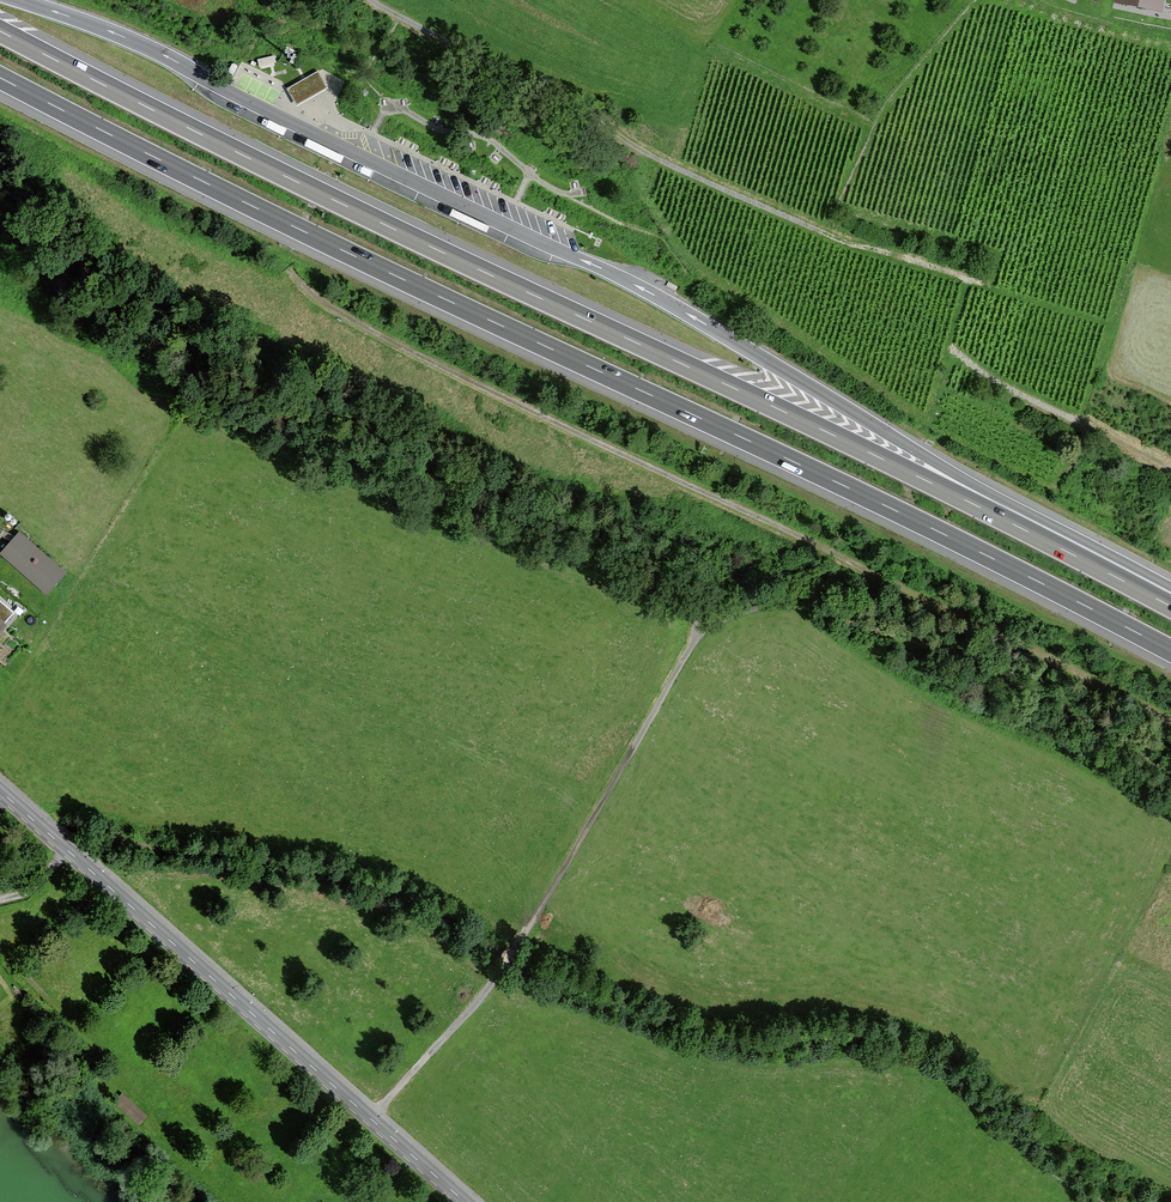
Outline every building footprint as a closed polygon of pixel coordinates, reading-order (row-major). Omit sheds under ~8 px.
[(1114,3),(1162,13),(1165,0),(1115,0),(1114,3)] [(327,89),(318,73),(286,91),(296,107),(296,108),(307,102),(328,91),(327,89)] [(22,525),(1,547),(47,590),(68,568),(22,525)] [(0,612),(0,634),(11,621),(0,612)]
